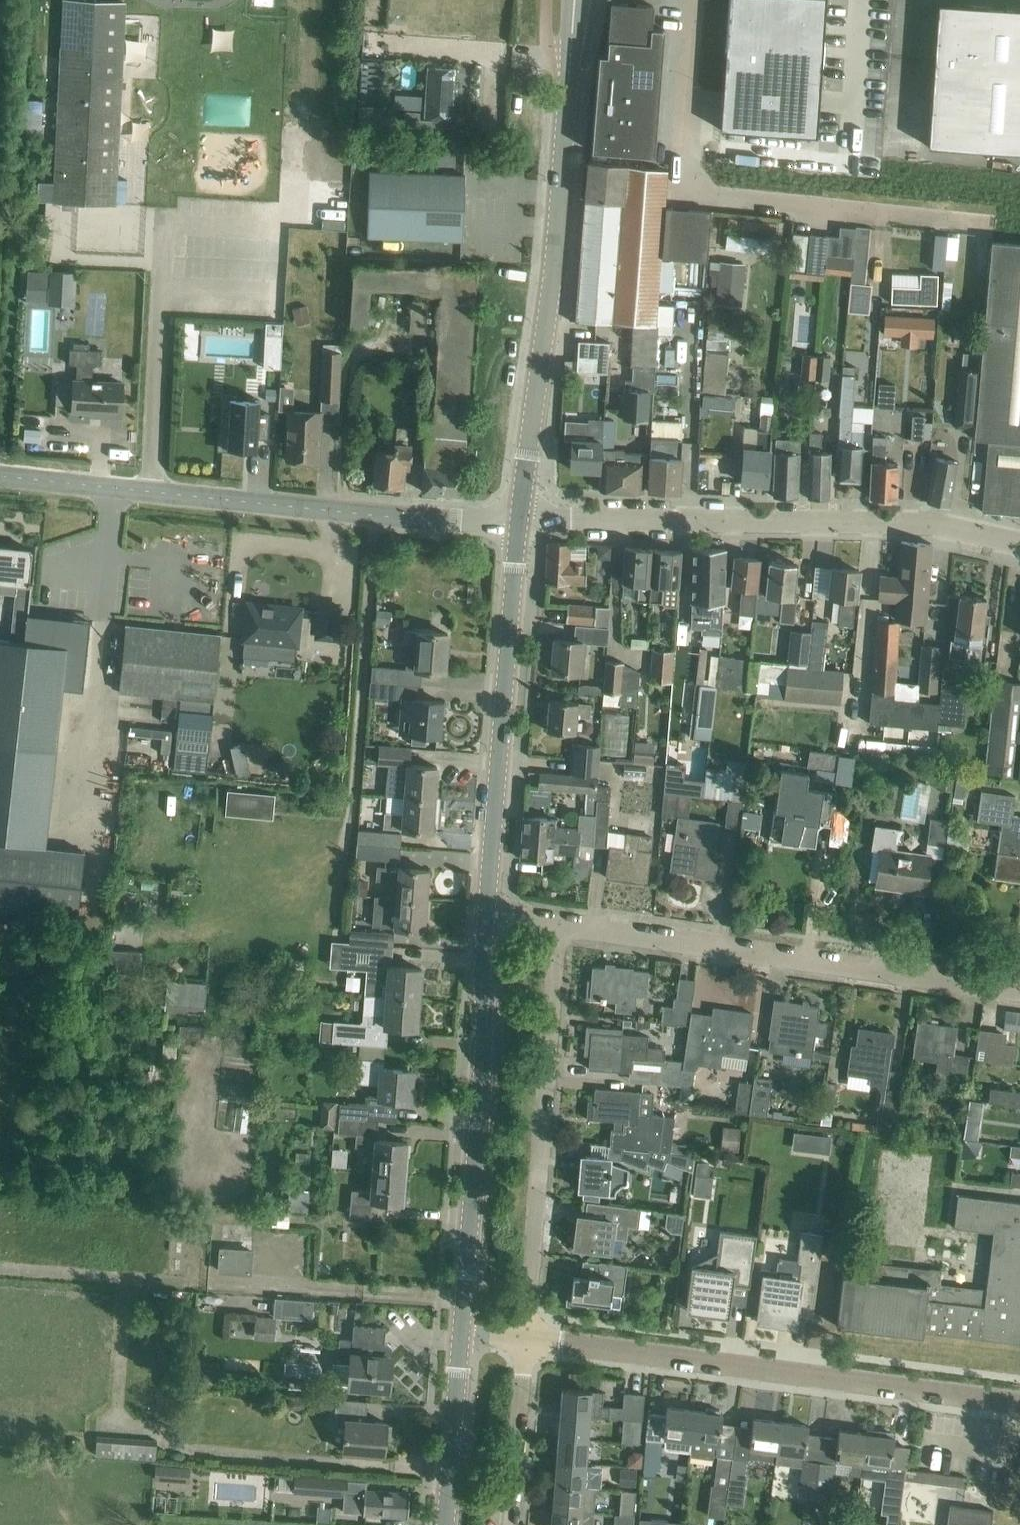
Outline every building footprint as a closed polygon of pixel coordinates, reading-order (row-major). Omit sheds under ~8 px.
[(74,0),(63,0),(55,182),(39,182),(38,201),(116,205),(126,2),(74,0)] [(720,129),(817,136),(826,0),(731,0),(728,48),(726,48),(720,129)] [(599,54),(591,151),(655,156),(665,28),(652,27),(654,5),(637,3),(636,8),(628,8),(628,3),(611,1),(607,55),(599,54)] [(928,146),(1019,152),(1019,8),(938,2),(928,146)] [(438,66),(436,118),(465,119),(468,67),(438,66)] [(360,105),(358,126),(382,127),(383,117),(383,106),(360,105)] [(575,320),(577,320),(595,322),(612,323),(618,245),(621,204),(623,205),(614,323),(635,324),(657,326),(658,305),(666,210),(666,207),(667,208),(670,169),(603,163),(585,162),(583,162),(583,163),(588,163),(586,196),(584,196),(580,196),(580,197),(580,198),(584,198),(585,200),(583,225),(582,242),(580,259),(575,320)] [(369,171),(367,237),(463,241),(463,230),(462,230),(463,218),(464,218),(465,198),(463,198),(464,186),(465,186),(466,175),(369,171)] [(668,208),(665,258),(708,261),(712,211),(711,211),(668,208)] [(832,236),(828,273),(851,276),(856,231),(856,228),(840,226),(839,236),(832,236)] [(851,276),(850,283),(865,285),(871,227),(857,226),(856,228),(856,231),(851,276)] [(940,266),(941,233),(930,232),(929,266),(940,266)] [(810,235),(806,273),(825,275),(825,273),(828,273),(832,236),(810,233),(810,235)] [(973,438),(988,439),(982,511),(983,511),(983,503),(1019,506),(1019,243),(993,240),(991,240),(980,370),(974,430),(973,438)] [(710,273),(713,273),(711,285),(718,286),(716,303),(743,305),(747,263),(720,260),(720,262),(711,261),(710,273)] [(425,434),(421,491),(461,494),(476,270),(353,262),(349,326),(367,326),(370,288),(441,292),(432,420),(418,419),(417,433),(425,434)] [(76,272),(28,271),(27,288),(48,289),(47,304),(74,306),(76,272)] [(893,284),(892,303),(937,304),(938,275),(920,274),(920,286),(893,284)] [(657,326),(656,333),(658,333),(673,334),(675,306),(658,305),(657,326)] [(816,305),(797,305),(797,350),(816,349),(816,305)] [(882,308),(878,332),(897,335),(896,342),(916,346),(918,335),(929,337),(933,316),(882,308)] [(706,360),(702,391),(725,393),(729,352),(733,323),(714,321),(710,321),(706,360)] [(266,323),(266,334),(282,335),(282,324),(266,323)] [(635,324),(633,365),(656,367),(658,333),(656,333),(657,326),(635,324)] [(569,361),(568,370),(578,371),(608,373),(610,343),(597,342),(580,341),(578,362),(569,361)] [(70,348),(69,364),(77,364),(76,381),(74,381),(74,390),(73,410),(101,411),(101,416),(121,417),(122,397),(123,383),(93,382),(94,365),(101,366),(102,350),(89,349),(89,343),(75,343),(74,349),(70,348)] [(321,400),(323,400),(339,401),(339,387),(341,353),(323,352),(321,400)] [(803,354),(801,378),(814,379),(816,355),(803,354)] [(830,357),(816,355),(814,379),(828,380),(830,357)] [(837,458),(836,478),(860,479),(861,459),(862,445),(863,429),(852,428),(852,420),(855,375),(855,366),(842,365),(842,374),(840,415),(837,458)] [(625,389),(623,389),(622,419),(647,420),(648,391),(655,392),(655,368),(636,366),(635,380),(632,380),(632,381),(625,381),(625,389)] [(960,368),(954,428),(974,430),(980,370),(960,368)] [(879,384),(878,407),(894,408),(895,385),(879,384)] [(266,389),(265,401),(277,402),(278,390),(266,389)] [(261,398),(231,396),(229,427),(224,427),(223,446),(257,448),(258,436),(269,436),(270,412),(260,411),(261,398)] [(760,429),(758,428),(745,427),(741,481),(767,484),(769,450),(768,449),(770,429),(771,430),(773,397),(761,396),(760,415),(762,415),(760,429)] [(289,410),(287,460),(319,462),(322,412),(289,410)] [(925,416),(913,415),(911,439),(924,440),(925,416)] [(570,468),(600,470),(603,419),(588,418),(587,440),(572,439),(570,468)] [(652,420),(651,437),(648,491),(678,492),(679,472),(682,421),(652,420)] [(374,483),(401,486),(403,466),(408,466),(412,428),(396,426),(394,452),(377,450),(374,483)] [(822,432),(809,432),(809,436),(807,497),(829,498),(830,451),(821,450),(822,432)] [(614,437),(603,436),(600,470),(599,490),(643,492),(645,454),(624,452),(624,449),(613,448),(614,437)] [(775,439),(774,451),(773,496),(797,497),(799,440),(775,439)] [(959,460),(935,456),(926,501),(950,506),(959,460)] [(870,476),(869,496),(895,498),(896,478),(897,463),(884,462),(871,462),(870,476)] [(880,574),(878,599),(897,601),(895,618),(909,620),(916,542),(901,540),(898,576),(880,574)] [(570,543),(547,542),(545,583),(584,585),(585,561),(569,560),(570,543)] [(916,542),(909,620),(925,621),(928,592),(932,593),(934,591),(935,584),(932,581),(929,580),(932,543),(916,542)] [(623,566),(622,582),(639,583),(637,599),(649,600),(653,548),(624,546),(623,566)] [(0,547),(0,592),(15,594),(11,641),(28,642),(30,616),(31,614),(29,614),(33,581),(29,581),(30,551),(0,547)] [(653,548),(649,600),(662,601),(665,606),(677,607),(679,586),(680,571),(681,551),(653,548)] [(691,601),(691,621),(696,624),(702,624),(701,633),(722,634),(722,625),(723,602),(724,569),(725,549),(724,549),(693,548),(693,550),(692,568),(691,601)] [(735,556),(732,576),(731,586),(741,587),(738,613),(752,615),(759,559),(735,556)] [(769,560),(767,580),(765,595),(781,596),(778,621),(792,623),(795,596),(793,595),(796,563),(769,560)] [(832,567),(830,587),(829,598),(841,600),(839,625),(852,627),(859,570),(832,567)] [(951,639),(949,658),(984,662),(986,643),(980,642),(986,598),(960,595),(954,640),(951,639)] [(246,623),(244,639),(246,639),(244,654),(270,657),(271,642),(296,644),(297,628),(299,608),(248,603),(246,623)] [(567,621),(609,625),(610,609),(568,604),(567,621)] [(30,616),(28,642),(11,641),(0,640),(0,841),(8,842),(18,743),(59,747),(66,684),(80,685),(82,684),(87,640),(90,620),(87,620),(87,622),(30,616)] [(808,664),(808,667),(820,668),(824,668),(828,620),(812,619),(811,632),(809,658),(808,664)] [(898,621),(876,619),(869,723),(938,729),(938,724),(940,704),(894,700),(898,621)] [(126,627),(119,691),(163,696),(176,697),(181,698),(213,701),(220,637),(221,637),(221,634),(217,633),(217,635),(129,626),(130,624),(125,624),(125,627),(126,627)] [(552,671),(571,672),(581,673),(583,643),(607,645),(608,627),(583,625),(582,641),(554,639),(552,671)] [(811,632),(790,629),(787,663),(808,664),(809,658),(811,632)] [(403,630),(402,643),(407,643),(405,668),(371,666),(370,681),(396,683),(420,685),(421,669),(444,671),(447,633),(403,630)] [(942,646),(921,644),(917,690),(937,692),(942,646)] [(672,649),(653,648),(652,662),(654,662),(652,680),(670,682),(672,649)] [(712,654),(708,686),(716,687),(732,688),(736,657),(720,655),(712,654)] [(605,660),(602,703),(637,705),(640,672),(623,663),(624,662),(607,660),(605,660)] [(808,667),(806,667),(787,665),(784,700),(841,704),(844,670),(824,668),(820,668),(808,667)] [(395,697),(396,683),(370,681),(369,695),(395,697)] [(579,685),(578,692),(602,694),(603,685),(585,684),(579,685)] [(684,710),(682,725),(711,729),(715,701),(716,687),(708,686),(697,684),(694,711),(684,710)] [(994,684),(984,774),(1019,779),(1019,686),(994,684)] [(940,704),(938,724),(965,727),(968,693),(958,692),(941,691),(940,704)] [(177,737),(176,751),(208,754),(209,740),(212,714),(213,701),(181,698),(180,711),(177,737)] [(399,732),(419,734),(439,735),(442,701),(402,698),(399,732)] [(546,730),(566,732),(575,732),(577,716),(588,717),(589,704),(578,703),(578,702),(549,700),(546,730)] [(634,742),(633,761),(653,762),(654,744),(634,742)] [(573,743),(571,775),(599,777),(601,745),(573,743)] [(379,758),(379,763),(388,764),(388,763),(389,763),(407,764),(409,764),(410,747),(380,745),(379,758)] [(811,751),(809,768),(850,773),(852,757),(811,751)] [(387,778),(385,795),(434,799),(437,766),(417,765),(409,764),(407,764),(389,763),(388,763),(388,764),(387,778)] [(615,763),(615,773),(657,776),(657,765),(615,763)] [(255,764),(254,778),(267,780),(268,765),(255,764)] [(666,764),(664,793),(677,795),(677,794),(703,798),(707,769),(666,764)] [(746,774),(707,769),(703,798),(722,800),(743,803),(745,784),(746,774)] [(538,789),(530,788),(529,804),(550,806),(552,789),(587,792),(585,814),(579,813),(578,827),(554,825),(555,819),(523,816),(522,837),(592,844),(598,785),(599,777),(571,775),(540,773),(538,789)] [(779,773),(770,838),(814,844),(817,824),(831,825),(833,806),(835,795),(805,790),(807,777),(779,773)] [(598,785),(592,844),(594,844),(593,846),(606,847),(611,787),(598,785)] [(224,790),(223,814),(271,816),(272,792),(224,790)] [(979,800),(976,820),(977,820),(978,818),(1001,822),(993,877),(1019,881),(1019,816),(1012,814),(1014,795),(980,790),(979,800)] [(677,795),(664,793),(662,815),(675,817),(677,795)] [(384,812),(383,827),(402,829),(412,830),(431,832),(434,799),(385,795),(384,812)] [(678,817),(671,869),(694,872),(693,874),(714,877),(717,851),(714,851),(714,847),(739,850),(742,824),(718,821),(718,823),(678,817)] [(930,817),(926,843),(945,845),(946,831),(948,819),(930,817)] [(875,825),(872,849),(881,850),(876,886),(925,892),(929,856),(895,851),(896,842),(902,843),(904,828),(875,825)] [(402,833),(358,830),(357,843),(401,847),(402,833)] [(626,834),(624,849),(611,847),(606,877),(645,883),(653,838),(626,834)] [(592,844),(522,837),(520,857),(551,860),(552,852),(575,854),(574,865),(592,867),(593,846),(594,844),(592,844)] [(0,841),(0,909),(77,917),(84,850),(8,842),(0,841)] [(401,847),(357,843),(356,858),(399,861),(401,847)] [(397,881),(396,897),(426,900),(428,870),(377,866),(375,880),(397,881)] [(374,895),(373,911),(372,926),(424,930),(426,900),(396,897),(374,895)] [(350,930),(349,943),(369,945),(375,946),(393,947),(394,933),(350,930)] [(349,943),(347,967),(367,968),(366,994),(418,998),(421,968),(401,967),(374,965),(375,946),(369,945),(349,943)] [(600,1000),(604,1001),(615,1002),(615,1010),(630,1012),(630,1008),(635,1009),(635,994),(646,995),(646,993),(648,971),(613,968),(613,966),(605,965),(605,968),(592,967),(591,980),(587,980),(586,999),(600,1000)] [(167,980),(165,1008),(205,1011),(207,983),(167,980)] [(416,1028),(418,998),(366,994),(364,1019),(360,1023),(334,1021),(332,1042),(367,1044),(368,1024),(416,1028)] [(664,1006),(662,1023),(678,1025),(678,1023),(689,1024),(692,999),(674,997),(673,1007),(664,1006)] [(772,1020),(770,1037),(772,1038),(770,1050),(783,1052),(783,1050),(812,1054),(815,1034),(825,1036),(826,1022),(817,1020),(819,1006),(807,1005),(808,1000),(803,1000),(802,1004),(775,1000),(772,1020)] [(691,1012),(689,1025),(701,1026),(696,1067),(699,1063),(719,1066),(721,1051),(747,1054),(750,1033),(753,1013),(713,1007),(712,1015),(691,1012)] [(917,1020),(915,1040),(912,1058),(938,1062),(936,1078),(965,1082),(969,1056),(953,1053),(957,1026),(917,1020)] [(689,1025),(684,1058),(683,1061),(680,1085),(693,1087),(701,1026),(689,1025)] [(622,1029),(585,1026),(583,1055),(589,1055),(588,1068),(632,1072),(633,1057),(644,1058),(646,1058),(648,1037),(622,1035),(622,1029)] [(851,1052),(848,1073),(871,1076),(870,1083),(876,1084),(881,1093),(876,1131),(891,1133),(896,1103),(900,1074),(887,1072),(893,1033),(859,1028),(855,1053),(851,1052)] [(979,1030),(976,1049),(975,1059),(998,1062),(1002,1033),(979,1030)] [(380,1082),(378,1097),(368,1096),(367,1105),(340,1103),(339,1116),(367,1119),(395,1121),(397,1099),(410,1100),(413,1070),(382,1067),(383,1060),(363,1058),(357,1058),(356,1080),(380,1082)] [(683,1061),(646,1058),(644,1058),(642,1082),(680,1085),(683,1061)] [(837,1079),(826,1077),(820,1123),(831,1124),(837,1079)] [(754,1079),(753,1084),(749,1114),(767,1117),(772,1081),(754,1079)] [(739,1082),(735,1112),(749,1114),(753,1084),(739,1082)] [(990,1087),(988,1101),(1019,1105),(1019,1091),(990,1087)] [(610,1128),(609,1144),(645,1149),(658,1150),(659,1151),(686,1153),(687,1144),(671,1143),(674,1118),(662,1116),(647,1115),(647,1116),(637,1115),(639,1093),(595,1088),(594,1099),(587,1098),(586,1118),(613,1120),(613,1129),(610,1128)] [(896,1103),(891,1133),(904,1135),(909,1105),(896,1103)] [(367,1119),(339,1116),(338,1133),(356,1134),(355,1146),(374,1147),(373,1169),(405,1172),(407,1142),(376,1139),(376,1135),(366,1134),(367,1119)] [(793,1130),(791,1147),(830,1151),(831,1134),(793,1130)] [(1011,1145),(1010,1155),(1019,1157),(1019,1146),(1011,1145)] [(646,1170),(648,1151),(622,1148),(621,1160),(646,1170)] [(597,1194),(615,1196),(615,1192),(616,1190),(622,1185),(624,1185),(627,1185),(628,1168),(609,1161),(609,1158),(581,1155),(579,1189),(598,1190),(597,1194)] [(708,1194),(713,1163),(697,1160),(692,1192),(708,1194)] [(405,1172),(373,1169),(371,1191),(351,1189),(351,1196),(349,1216),(370,1218),(371,1199),(402,1202),(405,1172)] [(1010,1185),(1019,1186),(1019,1174),(1012,1173),(1010,1185)] [(288,1210),(308,1212),(310,1190),(290,1188),(288,1210)] [(960,1194),(956,1227),(995,1232),(988,1290),(941,1284),(942,1270),(846,1259),(836,1325),(922,1335),(923,1331),(1019,1342),(1019,1201),(960,1194)] [(587,1248),(597,1249),(609,1250),(611,1237),(626,1239),(628,1226),(638,1227),(641,1208),(626,1207),(606,1204),(604,1219),(578,1216),(576,1230),(569,1236),(581,1252),(587,1248)] [(691,1265),(689,1284),(686,1304),(693,1305),(692,1312),(729,1316),(733,1285),(750,1287),(756,1235),(720,1230),(717,1252),(691,1265)] [(762,1286),(757,1320),(762,1321),(762,1324),(774,1326),(775,1322),(785,1324),(787,1311),(795,1312),(794,1317),(812,1319),(823,1234),(801,1232),(797,1263),(800,1263),(798,1279),(777,1276),(777,1272),(761,1269),(759,1286),(762,1286)] [(219,1270),(250,1272),(251,1250),(221,1248),(219,1270)] [(588,1273),(587,1277),(586,1282),(572,1280),(570,1294),(568,1294),(566,1304),(588,1306),(588,1302),(609,1305),(611,1293),(623,1294),(627,1265),(599,1261),(597,1274),(588,1273)] [(275,1296),(274,1315),(293,1317),(294,1298),(275,1296)] [(275,1328),(277,1328),(284,1329),(285,1318),(277,1318),(277,1317),(256,1315),(254,1338),(274,1340),(275,1328)] [(353,1325),(352,1340),(339,1339),(337,1363),(333,1363),(331,1384),(384,1388),(384,1390),(390,1391),(391,1376),(389,1376),(391,1347),(387,1343),(384,1343),(385,1327),(353,1325)] [(199,1367),(198,1376),(209,1377),(209,1371),(206,1368),(199,1367)] [(562,1388),(560,1413),(590,1415),(624,1418),(641,1420),(641,1419),(642,1414),(643,1395),(624,1393),(623,1407),(603,1406),(604,1391),(592,1390),(562,1388)] [(366,1401),(337,1399),(335,1433),(346,1434),(344,1451),(380,1454),(381,1442),(384,1442),(384,1438),(389,1438),(390,1426),(385,1426),(385,1422),(365,1420),(366,1401)] [(648,1413),(647,1424),(646,1433),(647,1433),(645,1453),(644,1468),(643,1468),(642,1476),(655,1478),(656,1470),(659,1470),(662,1448),(690,1451),(695,1410),(667,1407),(666,1415),(648,1413)] [(692,1433),(690,1451),(691,1451),(690,1455),(713,1458),(713,1456),(719,1456),(715,1488),(728,1490),(733,1458),(735,1445),(718,1443),(720,1434),(722,1414),(695,1410),(692,1433)] [(590,1415),(560,1413),(558,1437),(588,1439),(590,1415)] [(641,1420),(624,1418),(622,1441),(639,1442),(641,1420)] [(749,1447),(747,1460),(776,1464),(777,1451),(781,1422),(753,1418),(750,1438),(749,1447)] [(813,1504),(822,1436),(807,1434),(808,1425),(781,1422),(776,1464),(803,1467),(798,1502),(813,1504)] [(822,1436),(811,1524),(824,1524),(826,1505),(830,1506),(834,1471),(861,1475),(866,1433),(839,1429),(838,1438),(822,1436)] [(894,1437),(866,1432),(866,1433),(861,1475),(886,1478),(881,1512),(887,1513),(886,1524),(898,1524),(908,1448),(893,1446),(894,1437)] [(97,1435),(96,1455),(155,1459),(156,1439),(97,1435)] [(588,1439),(558,1437),(556,1461),(586,1463),(588,1439)] [(629,1457),(628,1467),(643,1468),(644,1468),(645,1453),(635,1452),(629,1457)] [(608,1453),(606,1465),(620,1466),(621,1455),(608,1453)] [(733,1458),(728,1490),(724,1524),(736,1524),(736,1520),(739,1520),(747,1460),(733,1458)] [(586,1463),(556,1461),(554,1484),(584,1487),(586,1463)] [(155,1465),(154,1480),(188,1482),(189,1467),(155,1465)] [(620,1466),(606,1465),(605,1474),(618,1476),(620,1466)] [(621,1468),(620,1485),(635,1486),(637,1470),(621,1468)] [(906,1470),(905,1479),(965,1487),(966,1482),(967,1478),(967,1477),(957,1475),(919,1470),(906,1469),(906,1470)] [(344,1496),(345,1481),(294,1478),(293,1493),(344,1496)] [(407,1517),(409,1492),(366,1489),(366,1482),(345,1480),(345,1481),(344,1496),(343,1512),(407,1517)] [(593,1512),(595,1488),(584,1487),(554,1484),(552,1509),(593,1512)] [(623,1489),(620,1514),(623,1514),(634,1515),(636,1491),(623,1489)] [(991,1520),(993,1510),(963,1506),(950,1505),(947,1524),(991,1524),(991,1520)] [(552,1509),(551,1524),(592,1524),(593,1512),(552,1509)] [(614,1524),(633,1524),(634,1515),(623,1514),(623,1515),(615,1514),(614,1524)]
